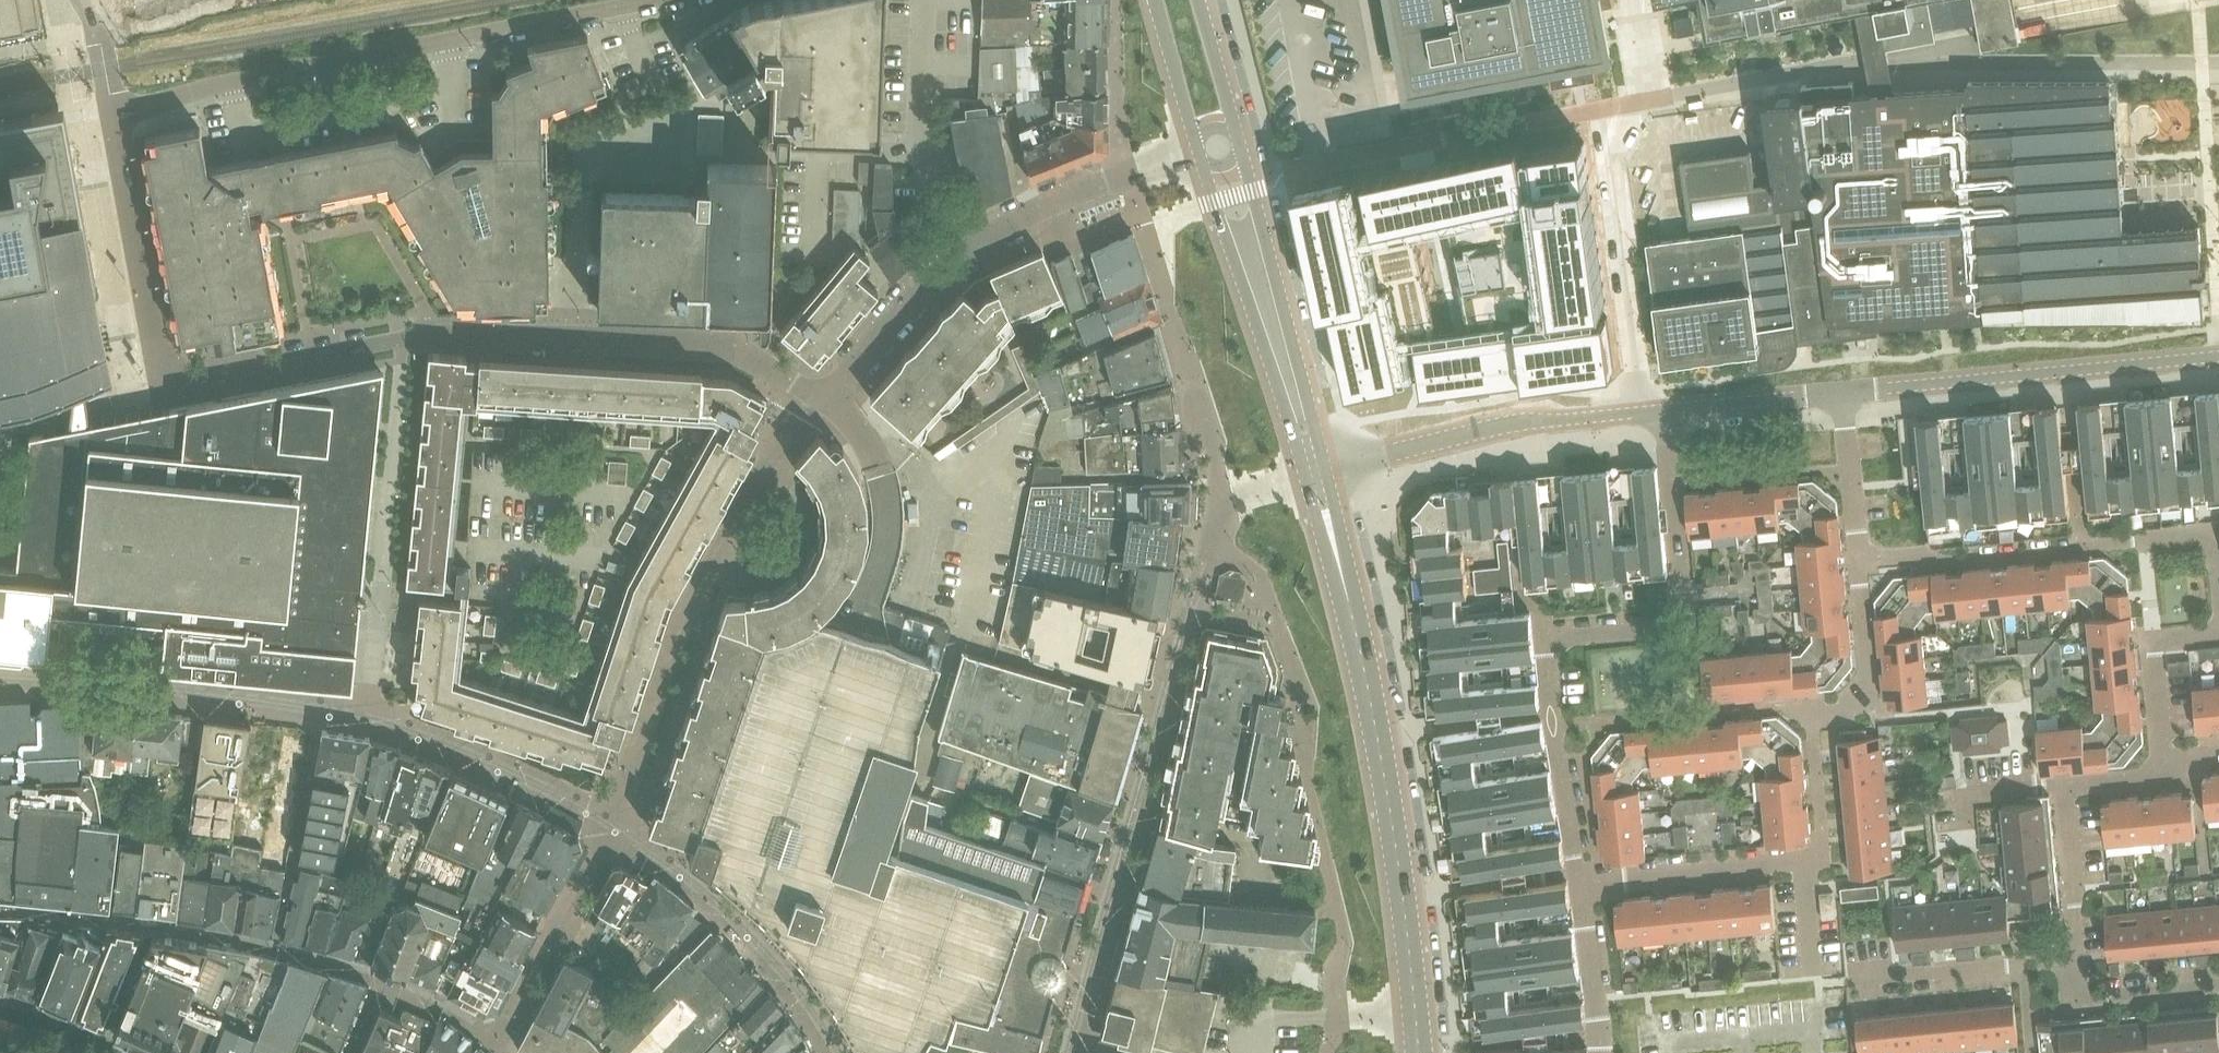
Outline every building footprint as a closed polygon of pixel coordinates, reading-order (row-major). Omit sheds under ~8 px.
[(41,16),(38,0),(0,0),(0,24),(41,16)] [(760,1),(753,3),(748,5),(738,9),(732,12),(732,13),(722,18),(712,25),(697,34),(694,36),(695,36),(683,45),(681,47),(682,49),(683,49),(685,52),(696,70),(708,90),(730,77),(734,84),(739,91),(771,72),(774,72),(771,133),(777,133),(777,146),(791,147),(791,133),(855,136),(872,136),(872,137),(879,137),(879,130),(878,130),(881,45),(883,0),(770,0),(760,1)] [(979,37),(980,37),(980,42),(1013,41),(1031,41),(1047,40),(1106,39),(1107,39),(1108,16),(1031,17),(1005,18),(1004,0),(981,0),(981,10),(980,32),(980,33),(980,34),(979,37)] [(1005,18),(1031,17),(1108,16),(1108,0),(1004,0),(1005,18)] [(1413,89),(1565,60),(1566,63),(1554,65),(1557,78),(1601,70),(1598,57),(1577,61),(1576,58),(1610,51),(1601,0),(1396,0),(1413,89)] [(1713,32),(1823,11),(1856,4),(1858,4),(1869,2),(1873,25),(1883,23),(1887,44),(1886,45),(1886,46),(1888,45),(1935,36),(1935,32),(1928,0),(1707,0),(1713,32)] [(1978,24),(1980,32),(1983,50),(2021,43),(2021,41),(2013,0),(1974,0),(1978,24)] [(398,136),(397,131),(247,159),(207,167),(199,125),(155,133),(155,136),(144,138),(145,140),(146,149),(145,149),(181,337),(182,338),(206,333),(209,347),(281,333),(259,218),(251,219),(249,206),(261,204),(263,211),(377,189),(389,194),(454,303),(455,302),(459,309),(475,308),(475,310),(535,309),(535,308),(549,308),(549,296),(551,296),(551,267),(556,266),(556,251),(560,251),(559,224),(555,224),(555,209),(559,209),(558,195),(555,195),(555,181),(558,181),(558,166),(555,166),(554,139),(557,139),(557,119),(575,112),(574,109),(600,100),(601,103),(618,96),(610,76),(606,77),(590,35),(530,45),(535,60),(507,71),(511,77),(500,91),(493,91),(493,138),(472,138),(472,141),(461,141),(449,148),(452,152),(454,155),(435,166),(420,141),(414,143),(398,136)] [(1031,41),(1013,41),(1018,87),(1018,88),(1016,101),(1030,98),(1030,100),(1039,98),(1039,88),(1037,66),(1036,51),(1045,51),(1065,50),(1065,62),(1101,61),(1106,61),(1106,39),(1047,40),(1031,41)] [(978,76),(977,90),(992,89),(1018,88),(1018,87),(1013,41),(980,42),(979,54),(978,76)] [(1065,65),(1037,66),(1039,88),(1051,88),(1088,86),(1106,85),(1106,61),(1101,61),(1065,62),(1065,65)] [(1753,152),(1683,161),(1693,230),(1696,229),(1697,234),(1746,227),(1765,368),(1777,366),(1784,365),(1788,364),(1791,362),(1794,359),(1797,356),(1799,352),(1800,348),(1799,341),(1811,340),(1840,336),(1876,330),(1880,330),(1879,323),(1940,320),(1953,320),(1968,319),(1971,319),(1981,318),(1985,318),(2177,317),(2205,317),(2205,315),(2204,307),(2203,284),(2202,270),(2199,225),(2125,230),(2123,212),(2123,197),(2117,114),(2113,114),(2113,109),(2112,82),(1969,82),(1970,88),(1896,92),(1874,93),(1857,94),(1805,97),(1767,100),(1775,157),(1776,168),(1779,183),(1758,186),(1756,171),(1753,152)] [(946,97),(946,98),(954,140),(960,174),(962,179),(964,183),(978,204),(979,205),(1011,189),(1010,180),(992,89),(977,90),(977,98),(946,97)] [(1045,97),(1039,98),(1048,119),(1055,116),(1064,121),(1106,120),(1106,89),(1089,91),(1055,93),(1046,95),(1045,97)] [(1016,101),(1015,101),(1020,130),(1027,163),(1031,180),(1102,152),(1106,146),(1106,120),(1064,121),(1055,116),(1048,119),(1039,98),(1030,100),(1030,98),(1016,101)] [(11,416),(27,413),(42,408),(58,402),(72,395),(70,414),(68,428),(89,424),(87,410),(85,390),(98,384),(107,380),(105,365),(93,300),(94,300),(96,299),(98,297),(98,295),(99,294),(99,292),(98,290),(97,288),(95,287),(93,286),(92,286),(90,286),(90,284),(96,283),(96,282),(96,281),(90,252),(67,120),(64,106),(0,118),(0,418),(11,416)] [(701,113),(700,151),(725,152),(726,113),(701,113)] [(1342,179),(1298,189),(1323,309),(1332,307),(1350,392),(1398,381),(1398,380),(1422,375),(1424,392),(1527,378),(1527,381),(1604,371),(1611,370),(1615,369),(1607,315),(1519,329),(1517,315),(1606,302),(1584,141),(1573,142),(1538,146),(1538,148),(1526,148),(1525,141),(1468,153),(1470,159),(1456,162),(1455,156),(1433,161),(1468,323),(1439,330),(1404,168),(1343,181),(1342,179)] [(891,205),(891,163),(874,163),(874,161),(859,160),(858,182),(873,183),(873,211),(879,235),(872,241),(872,247),(881,262),(890,277),(917,252),(894,218),(892,206),(891,205)] [(602,192),(598,299),(597,308),(601,309),(601,308),(656,310),(661,310),(759,313),(758,330),(768,331),(768,330),(771,267),(775,165),(709,163),(709,181),(697,180),(696,195),(691,195),(602,192)] [(835,188),(833,237),(859,238),(860,189),(835,188)] [(1746,227),(1697,234),(1648,241),(1665,362),(1751,351),(1753,370),(1765,368),(1746,227)] [(1146,274),(1133,232),(1089,246),(1102,284),(1094,288),(1092,281),(1082,286),(1070,254),(1051,262),(1068,307),(1097,296),(1147,275),(1147,274),(1146,274)] [(869,258),(858,249),(854,245),(833,269),(793,316),(781,330),(780,332),(817,363),(877,291),(856,273),(869,258)] [(1019,308),(1062,292),(1045,251),(974,280),(950,305),(941,312),(935,322),(914,346),(905,353),(899,363),(870,395),(912,433),(1006,325),(1001,322),(1006,316),(1019,308)] [(1077,317),(1082,328),(1154,297),(1147,275),(1097,296),(1101,306),(1077,317)] [(1162,320),(1154,297),(1082,328),(1086,340),(1111,329),(1115,340),(1151,324),(1162,320)] [(1103,394),(1115,389),(1166,375),(1165,371),(1163,372),(1152,356),(1157,354),(1157,351),(1152,352),(1152,333),(1154,332),(1153,328),(1138,335),(1103,350),(1102,347),(1091,351),(1058,365),(1069,402),(1103,394)] [(940,458),(1041,390),(1024,342),(1013,346),(1028,387),(932,451),(940,458)] [(551,409),(554,368),(554,361),(479,357),(478,363),(466,362),(466,355),(428,352),(406,584),(442,587),(460,404),(551,409)] [(758,431),(750,426),(752,422),(765,399),(731,379),(700,377),(701,371),(574,363),(554,361),(554,368),(551,409),(570,411),(585,412),(712,420),(715,422),(638,560),(626,583),(584,716),(459,676),(467,602),(426,598),(414,705),(455,718),(453,725),(560,759),(562,753),(601,765),(606,752),(608,744),(610,738),(618,741),(625,720),(631,722),(672,599),(753,453),(747,450),(758,431)] [(156,411),(105,421),(89,424),(68,428),(29,435),(27,462),(26,462),(26,463),(27,463),(25,474),(25,475),(24,485),(24,487),(23,497),(22,497),(22,498),(23,498),(22,509),(21,509),(21,510),(22,510),(21,521),(20,521),(20,522),(21,522),(20,532),(19,532),(19,533),(20,534),(19,544),(18,544),(18,545),(17,556),(17,557),(16,567),(0,566),(0,658),(21,660),(28,654),(58,657),(61,622),(164,632),(161,667),(352,690),(382,373),(381,372),(378,369),(377,368),(156,411)] [(1038,440),(1069,437),(1086,435),(1175,424),(1171,384),(1118,401),(1105,404),(1081,411),(1081,412),(1072,414),(1070,404),(1049,410),(1041,424),(1038,440)] [(2080,404),(2084,444),(2085,449),(2086,464),(2086,467),(2090,512),(2114,510),(2114,505),(2139,502),(2139,508),(2184,503),(2183,498),(2208,495),(2209,501),(2218,500),(2218,390),(2201,392),(2199,392),(2198,392),(2200,415),(2202,439),(2204,453),(2205,464),(2182,466),(2181,455),(2178,434),(2176,417),(2174,395),(2172,395),(2129,399),(2131,421),(2133,438),(2135,459),(2136,471),(2111,474),(2110,462),(2108,447),(2106,423),(2104,401),(2102,402),(2082,403),(2080,404)] [(1925,480),(1929,528),(1954,526),(1953,520),(1977,518),(1978,523),(2024,519),(2023,513),(2047,511),(2048,516),(2071,514),(2067,469),(2067,466),(2065,451),(2064,436),(2061,405),(2037,407),(2040,430),(2044,480),(2021,482),(2020,471),(2017,450),(2015,432),(2013,410),(1968,414),(1970,436),(1972,454),(1974,475),(1975,487),(1950,489),(1949,478),(1947,463),(1945,439),(1943,417),(1939,417),(1919,418),(1923,461),(1925,480)] [(1144,479),(1147,479),(1174,479),(1179,479),(1179,468),(1181,466),(1174,460),(1173,451),(1177,447),(1166,437),(1168,433),(1171,430),(1175,433),(1178,430),(1175,427),(1175,424),(1086,435),(1087,471),(1143,470),(1144,479)] [(483,429),(482,437),(493,438),(494,429),(483,429)] [(505,430),(494,429),(493,438),(504,438),(505,430)] [(519,439),(530,440),(531,432),(520,431),(519,439)] [(530,440),(541,441),(541,432),(531,432),(530,440)] [(786,583),(770,591),(769,591),(770,594),(753,598),(753,595),(750,595),(750,598),(740,599),(725,600),(668,772),(649,828),(684,839),(695,843),(700,829),(702,823),(704,817),(713,790),(714,788),(763,637),(785,632),(802,626),(822,614),(835,605),(847,594),(861,567),(866,545),(869,525),(868,506),(864,488),(858,471),(842,446),(841,447),(834,451),(818,434),(794,462),(807,476),(811,474),(819,489),(816,491),(822,509),(825,508),(825,525),(822,525),(818,544),(821,545),(814,560),(812,558),(800,574),(802,576),(788,586),(786,583)] [(2083,434),(2064,436),(2065,451),(2067,466),(2076,465),(2086,464),(2085,449),(2083,434)] [(604,444),(604,435),(593,435),(592,443),(604,444)] [(615,436),(604,435),(604,444),(615,445),(615,436)] [(640,447),(640,438),(630,437),(629,446),(640,447)] [(640,447),(651,447),(651,439),(640,438),(640,447)] [(659,464),(666,468),(672,459),(664,454),(659,464)] [(607,484),(626,485),(626,484),(628,462),(609,461),(608,481),(607,484)] [(659,464),(653,474),(661,478),(666,468),(659,464)] [(1034,465),(1031,480),(1061,480),(1061,465),(1034,465)] [(1609,470),(1588,472),(1599,581),(1622,579),(1621,574),(1646,571),(1646,577),(1670,575),(1659,465),(1635,467),(1642,539),(1617,542),(1609,470)] [(1573,546),(1548,549),(1540,475),(1516,478),(1519,511),(1521,528),(1522,528),(1528,588),(1551,586),(1551,580),(1576,578),(1576,584),(1599,581),(1588,472),(1566,474),(1573,546)] [(1418,514),(1421,551),(1453,548),(1451,522),(1475,519),(1476,532),(1509,528),(1512,525),(1511,512),(1519,511),(1516,478),(1472,482),(1472,488),(1436,492),(1418,514)] [(1117,516),(1178,518),(1187,518),(1187,517),(1186,517),(1187,501),(1188,501),(1188,499),(1187,499),(1187,494),(1174,494),(1174,488),(1181,485),(1181,480),(1179,480),(1179,479),(1174,479),(1147,479),(1144,479),(1091,480),(1091,496),(1114,497),(1114,500),(1138,499),(1138,507),(1117,507),(1117,516)] [(1776,483),(1780,526),(1782,526),(1781,521),(1790,520),(1798,526),(1827,489),(1814,479),(1776,483)] [(1178,521),(1178,518),(1117,516),(1091,515),(1091,496),(1091,480),(1061,480),(1031,480),(1012,577),(1165,612),(1165,611),(1164,611),(1165,603),(1166,604),(1167,602),(1166,601),(1167,595),(1168,595),(1168,593),(1167,593),(1168,586),(1169,586),(1173,560),(1172,560),(1173,552),(1174,552),(1174,551),(1174,543),(1175,543),(1176,542),(1175,542),(1176,535),(1177,532),(1176,532),(1177,521),(1178,521)] [(1758,528),(1780,526),(1776,483),(1762,484),(1763,488),(1754,488),(1758,528)] [(1737,530),(1758,528),(1754,488),(1747,489),(1746,485),(1733,486),(1737,530)] [(646,486),(641,496),(648,500),(654,491),(646,486)] [(1737,530),(1733,486),(1719,488),(1719,492),(1711,492),(1714,533),(1737,530)] [(1692,535),(1714,533),(1711,492),(1702,493),(1702,489),(1688,491),(1692,535)] [(1799,540),(1799,541),(1842,537),(1841,524),(1841,515),(1839,499),(1827,489),(1798,526),(1804,531),(1805,540),(1799,540)] [(643,510),(648,500),(641,496),(635,506),(643,510)] [(628,518),(623,528),(631,533),(636,523),(628,518)] [(626,542),(631,533),(623,528),(617,538),(626,542)] [(1799,541),(1801,563),(1841,559),(1840,550),(1844,550),(1842,537),(1799,541)] [(1421,561),(1417,565),(1418,573),(1420,596),(1426,596),(1428,621),(1422,622),(1426,667),(1432,666),(1434,691),(1429,691),(1431,715),(1477,711),(1481,710),(1496,710),(1500,709),(1541,705),(1541,701),(1541,699),(1539,682),(1518,683),(1510,684),(1493,686),(1478,687),(1467,688),(1464,663),(1476,662),(1497,660),(1508,659),(1515,658),(1537,656),(1533,613),(1529,613),(1518,614),(1515,575),(1511,540),(1498,541),(1500,565),(1475,568),(1477,592),(1503,589),(1505,607),(1506,614),(1493,615),(1472,617),(1460,618),(1458,593),(1461,593),(1470,592),(1468,569),(1466,569),(1465,560),(1461,557),(1454,558),(1453,548),(1421,551),(1422,561),(1421,561)] [(2081,558),(2067,559),(2071,601),(2072,601),(2072,596),(2080,595),(2088,601),(2117,565),(2106,556),(2090,557),(2081,558)] [(1752,573),(1758,573),(1763,559),(1751,561),(1752,573)] [(1770,565),(1763,559),(1758,573),(1771,571),(1770,565)] [(1842,568),(1841,559),(1801,563),(1803,585),(1847,581),(1846,567),(1842,568)] [(2054,564),(2045,565),(2049,604),(2071,601),(2067,559),(2054,560),(2054,564)] [(1735,562),(1736,575),(1747,574),(1746,561),(1735,562)] [(2049,604),(2045,565),(2037,566),(2037,562),(2023,563),(2028,606),(2049,604)] [(2011,568),(2002,569),(2006,608),(2028,606),(2023,563),(2010,565),(2011,568)] [(2129,575),(2117,565),(2088,601),(2095,607),(2095,615),(2089,616),(2089,617),(2132,613),(2131,601),(2131,599),(2130,591),(2129,575)] [(467,567),(455,566),(450,566),(448,589),(465,590),(467,567)] [(1993,566),(1979,567),(1983,610),(2006,608),(2002,569),(1993,570),(1993,566)] [(1983,610),(1979,567),(1965,569),(1965,573),(1957,573),(1961,612),(1983,610)] [(1758,573),(1760,590),(1772,588),(1771,571),(1758,573)] [(1949,571),(1935,572),(1939,614),(1961,612),(1957,573),(1949,574),(1949,571)] [(1732,582),(1731,575),(1731,572),(1717,573),(1718,583),(1732,582)] [(1939,614),(1935,572),(1896,576),(1886,587),(1923,617),(1929,610),(1938,609),(1939,614)] [(1705,585),(1718,583),(1717,573),(1704,574),(1705,585)] [(1140,683),(1144,669),(1150,671),(1165,613),(1165,612),(1012,577),(1000,639),(1109,674),(1110,674),(1139,683),(1140,683)] [(1226,579),(1223,597),(1234,600),(1237,581),(1234,578),(1230,577),(1226,579)] [(596,581),(593,592),(602,594),(605,584),(596,581)] [(1803,585),(1805,607),(1845,603),(1844,595),(1848,595),(1847,581),(1803,585)] [(1877,599),(1881,637),(1924,633),(1924,632),(1918,632),(1917,624),(1923,617),(1886,587),(1877,599)] [(1772,588),(1760,590),(1761,607),(1774,605),(1772,588)] [(593,592),(589,602),(598,605),(602,594),(593,592)] [(748,903),(754,909),(763,917),(794,951),(804,964),(831,1001),(838,1014),(860,1052),(861,1051),(866,1052),(918,1052),(919,1051),(930,1032),(951,1037),(959,1009),(1043,1030),(1053,993),(1051,980),(1055,977),(1057,974),(1059,970),(1059,966),(1059,962),(1057,958),(1065,948),(1066,945),(1075,911),(996,884),(899,850),(883,844),(914,754),(919,722),(950,627),(867,600),(847,594),(835,605),(822,614),(802,626),(785,632),(763,637),(714,788),(713,790),(704,817),(702,823),(700,829),(695,843),(691,856),(714,873),(748,903)] [(1733,602),(1720,604),(1721,614),(1734,613),(1733,602)] [(1846,612),(1845,603),(1805,607),(1808,630),(1851,626),(1850,612),(1846,612)] [(1707,615),(1721,614),(1720,604),(1706,605),(1707,615)] [(1774,605),(1761,607),(1769,619),(1774,612),(1774,605)] [(1756,620),(1769,619),(1761,607),(1755,607),(1756,620)] [(1750,608),(1739,609),(1741,621),(1751,620),(1750,608)] [(489,610),(487,621),(498,622),(499,611),(489,610)] [(2134,627),(2133,616),(2132,613),(2089,617),(2092,639),(2131,636),(2130,627),(2134,627)] [(594,618),(585,616),(581,626),(590,629),(594,618)] [(496,633),(498,622),(487,621),(486,632),(496,633)] [(587,639),(590,629),(581,626),(578,637),(587,639)] [(1814,638),(1807,646),(1845,675),(1854,664),(1853,648),(1851,626),(1808,630),(1813,630),(1814,638)] [(1257,848),(1310,856),(1315,829),(1303,827),(1308,802),(1296,800),(1301,775),(1289,773),(1294,749),(1282,746),(1286,722),(1283,709),(1277,708),(1279,695),(1267,693),(1271,669),(1262,643),(1252,641),(1207,632),(1202,658),(1204,659),(1203,662),(1200,679),(1194,678),(1192,692),(1186,721),(1180,751),(1176,750),(1170,783),(1166,802),(1169,803),(1163,829),(1209,842),(1216,813),(1262,822),(1257,848)] [(1886,650),(1887,659),(1926,655),(1924,633),(1881,637),(1882,650),(1886,650)] [(2046,651),(2055,641),(2047,634),(2041,635),(2042,648),(2046,651)] [(2041,635),(2031,636),(2032,650),(2042,648),(2041,635)] [(2022,651),(2032,650),(2031,636),(2020,637),(2022,651)] [(2132,644),(2131,636),(2092,639),(2094,661),(2137,657),(2136,644),(2132,644)] [(1985,640),(1987,654),(1998,653),(1996,639),(1985,640)] [(1985,640),(1975,641),(1976,655),(1987,654),(1985,640)] [(1963,642),(1960,647),(1970,656),(1976,655),(1975,641),(1963,642)] [(2063,647),(2055,641),(2046,651),(2050,654),(2063,653),(2063,647)] [(2201,658),(2214,657),(2213,645),(2200,647),(2201,658)] [(1794,648),(1792,648),(1797,691),(1824,688),(1836,687),(1845,675),(1807,646),(1802,652),(1794,653),(1794,648)] [(1971,662),(1970,656),(1960,647),(1956,651),(1957,663),(1971,662)] [(1797,691),(1792,648),(1770,650),(1774,689),(1782,689),(1782,692),(1797,691)] [(583,652),(574,649),(571,660),(579,662),(583,652)] [(491,662),(492,651),(481,650),(480,661),(491,662)] [(1140,705),(1133,703),(1139,683),(1110,674),(1106,687),(1088,682),(1087,688),(967,653),(967,652),(962,650),(937,736),(941,737),(941,736),(981,750),(1112,797),(1113,796),(1112,796),(1115,784),(1111,780),(1129,719),(1135,719),(1138,707),(1139,707),(1140,705)] [(1770,650),(1748,652),(1752,695),(1765,694),(1765,690),(1774,689),(1770,650)] [(1748,652),(1726,654),(1730,694),(1738,693),(1739,696),(1752,695),(1748,652)] [(2065,663),(2063,653),(2050,654),(2051,665),(2065,663)] [(1707,700),(1721,698),(1721,695),(1730,694),(1726,654),(1703,656),(1707,700)] [(1884,668),(1885,681),(1928,677),(1926,655),(1887,659),(1888,667),(1884,668)] [(2138,671),(2137,657),(2094,661),(2096,684),(2135,680),(2134,671),(2138,671)] [(514,661),(503,658),(500,667),(511,671),(514,661)] [(2192,671),(2191,658),(2169,660),(2170,674),(2192,671)] [(576,673),(579,662),(571,660),(567,670),(576,673)] [(514,661),(511,671),(521,674),(525,665),(514,661)] [(2052,675),(2066,674),(2065,663),(2051,665),(2052,675)] [(532,677),(542,681),(545,672),(535,668),(532,677)] [(1958,670),(1959,680),(1973,678),(1972,668),(1958,670)] [(555,675),(545,672),(542,681),(552,684),(555,675)] [(2066,680),(2066,674),(2052,675),(2049,679),(2060,688),(2066,680)] [(1885,681),(1886,694),(1890,695),(1891,703),(1930,699),(1928,677),(1885,681)] [(1959,680),(1960,690),(1974,688),(1973,678),(1959,680)] [(2053,696),(2060,688),(2049,679),(2046,683),(2047,696),(2053,696)] [(2135,680),(2096,684),(2098,706),(2141,702),(2140,689),(2140,688),(2136,688),(2135,680)] [(2036,684),(2038,697),(2047,696),(2046,683),(2036,684)] [(2198,730),(2212,728),(2212,724),(2218,724),(2218,710),(2217,685),(2194,687),(2198,730)] [(101,906),(109,907),(120,824),(101,822),(99,807),(97,795),(96,790),(94,782),(92,776),(90,772),(89,769),(84,768),(82,727),(77,727),(76,706),(71,706),(71,702),(43,703),(40,708),(35,703),(30,704),(30,698),(0,700),(0,895),(20,897),(101,906)] [(2142,716),(2141,702),(2098,706),(2104,706),(2105,714),(2098,721),(2135,751),(2145,740),(2143,725),(2142,716)] [(96,705),(76,706),(77,727),(82,727),(84,768),(89,769),(90,772),(110,774),(110,770),(130,771),(131,754),(133,753),(137,709),(96,705)] [(148,755),(149,749),(159,750),(158,757),(176,758),(183,714),(182,714),(182,713),(154,710),(137,708),(137,709),(133,753),(131,754),(130,771),(146,773),(148,755)] [(2000,712),(1962,716),(1963,722),(1954,722),(1956,746),(1965,746),(1965,751),(2003,748),(2003,742),(2010,741),(2008,717),(2000,718),(2000,712)] [(1754,718),(1740,719),(1744,763),(1745,762),(1745,756),(1753,755),(1760,761),(1790,725),(1778,715),(1763,717),(1754,718)] [(250,723),(230,720),(204,716),(196,777),(189,833),(232,839),(237,800),(250,723)] [(1566,861),(1562,837),(1490,848),(1486,823),(1559,812),(1552,767),(1479,778),(1475,754),(1548,743),(1546,731),(1545,731),(1543,722),(1545,722),(1544,719),(1434,737),(1438,760),(1444,759),(1448,783),(1442,784),(1449,829),(1455,828),(1459,853),(1453,854),(1457,877),(1489,872),(1534,865),(1566,861)] [(1722,765),(1744,763),(1740,719),(1726,720),(1727,724),(1718,725),(1722,765)] [(2101,765),(2110,765),(2125,763),(2135,751),(2098,721),(2093,728),(2084,729),(2084,723),(2083,723),(2087,767),(2101,765)] [(1709,722),(1696,723),(1700,767),(1722,765),(1718,725),(1709,726),(1709,722)] [(1674,730),(1678,769),(1700,767),(1696,723),(1683,724),(1683,729),(1674,730)] [(2074,768),(2087,767),(2083,723),(2061,725),(2065,765),(2073,764),(2074,768)] [(1802,736),(1790,725),(1760,761),(1767,767),(1768,776),(1763,776),(1763,777),(1806,773),(1804,759),(1804,751),(1802,736)] [(2056,766),(2065,765),(2061,725),(2038,727),(2043,770),(2057,769),(2056,766)] [(1665,726),(1652,727),(1656,771),(1678,769),(1674,730),(1665,731),(1665,726)] [(1614,731),(1604,743),(1640,774),(1647,766),(1655,765),(1655,771),(1656,771),(1652,727),(1614,731)] [(1854,738),(1867,737),(1866,728),(1853,730),(1854,738)] [(370,736),(322,729),(316,766),(297,860),(336,870),(351,820),(352,816),(359,792),(369,741),(370,736)] [(1853,730),(1840,731),(1841,739),(1854,738),(1853,730)] [(1841,739),(1843,761),(1885,757),(1883,736),(1867,737),(1854,738),(1841,739)] [(955,777),(974,784),(984,753),(941,739),(936,752),(942,754),(932,783),(951,789),(955,777)] [(359,792),(352,816),(364,819),(365,815),(376,818),(379,809),(398,748),(369,741),(359,792)] [(1594,755),(1598,793),(1641,789),(1635,789),(1635,780),(1640,774),(1604,743),(1594,755)] [(392,813),(389,822),(400,826),(408,806),(424,759),(423,758),(422,758),(417,756),(416,755),(413,754),(413,755),(400,750),(400,749),(398,748),(379,809),(392,813)] [(1843,761),(1845,784),(1887,780),(1885,757),(1843,761)] [(413,824),(427,829),(433,814),(449,774),(451,771),(451,770),(433,762),(424,759),(408,806),(400,826),(411,830),(413,824)] [(433,814),(427,829),(424,834),(483,860),(502,814),(509,797),(495,790),(451,770),(451,771),(449,774),(433,814)] [(1112,800),(1068,784),(1035,771),(1032,783),(1025,807),(1100,835),(1112,800)] [(2218,816),(2218,771),(2212,772),(2213,775),(2204,776),(2208,817),(2218,816)] [(1763,777),(1765,799),(1805,796),(1804,787),(1807,787),(1806,773),(1763,777)] [(1845,784),(1847,806),(1889,802),(1887,780),(1845,784)] [(1604,815),(1643,811),(1641,789),(1598,793),(1599,807),(1603,807),(1604,815)] [(996,884),(1075,911),(1076,912),(1076,909),(1075,909),(1076,905),(1076,904),(1083,877),(1085,877),(1086,875),(1045,860),(971,835),(924,818),(927,797),(910,791),(903,815),(899,850),(996,884)] [(2183,791),(2170,792),(2174,836),(2197,834),(2193,794),(2184,795),(2183,791)] [(2174,836),(2170,792),(2156,794),(2156,797),(2148,798),(2152,838),(2174,836)] [(1721,808),(1735,799),(1726,793),(1720,794),(1721,808)] [(1720,794),(1703,796),(1704,810),(1721,808),(1720,794)] [(2012,894),(2008,894),(2010,918),(2063,913),(2051,794),(2029,796),(2029,802),(2004,805),(2012,894)] [(2139,795),(2125,797),(2130,840),(2152,838),(2148,798),(2140,799),(2139,795)] [(1686,797),(1687,811),(1704,810),(1703,796),(1686,797)] [(1805,804),(1805,796),(1765,799),(1767,821),(1810,817),(1809,804),(1805,804)] [(474,892),(494,904),(542,814),(517,801),(509,797),(502,814),(483,860),(464,904),(469,906),(474,892)] [(1679,798),(1672,806),(1687,811),(1686,797),(1679,798)] [(2125,797),(2117,797),(2112,798),(2112,802),(2103,803),(2107,843),(2130,840),(2125,797)] [(945,804),(927,798),(924,818),(938,823),(945,804)] [(1736,812),(1735,799),(1721,808),(1722,814),(1736,812)] [(1847,806),(1850,829),(1891,825),(1889,802),(1847,806)] [(1688,817),(1687,811),(1672,806),(1674,819),(1688,817)] [(1601,824),(1602,838),(1645,834),(1643,811),(1604,815),(1604,824),(1601,824)] [(525,900),(565,826),(563,825),(559,823),(542,814),(518,860),(494,904),(506,911),(511,902),(521,908),(525,900)] [(1012,816),(1008,827),(1087,855),(1089,851),(1094,852),(1099,838),(1057,823),(1054,831),(1012,816)] [(1811,831),(1810,817),(1767,821),(1769,843),(1809,840),(1808,831),(1811,831)] [(1736,819),(1723,820),(1723,828),(1737,826),(1736,819)] [(976,820),(971,835),(1045,860),(1086,875),(1090,863),(1089,862),(1089,863),(1085,860),(1087,855),(1008,827),(1007,830),(976,820)] [(1674,825),(1675,832),(1689,831),(1688,824),(1674,825)] [(1850,829),(1852,851),(1893,847),(1891,825),(1850,829)] [(565,826),(525,900),(545,911),(581,844),(581,842),(579,835),(578,833),(578,834),(565,826)] [(1738,839),(1737,826),(1723,828),(1725,841),(1738,839)] [(1156,828),(1149,852),(1140,884),(1156,889),(1177,894),(1178,894),(1178,893),(1231,899),(1236,845),(1208,842),(1164,830),(1156,828)] [(130,844),(122,843),(114,908),(135,911),(139,873),(145,833),(131,831),(130,844)] [(177,916),(186,848),(187,836),(145,831),(145,833),(139,873),(135,911),(149,913),(177,916)] [(1690,844),(1689,831),(1675,832),(1676,846),(1690,844)] [(1647,855),(1645,834),(1602,838),(1603,852),(1607,851),(1608,859),(1647,855)] [(258,863),(259,858),(262,844),(231,840),(229,852),(214,851),(211,878),(204,921),(233,926),(240,882),(215,879),(216,874),(225,875),(229,871),(230,861),(258,863)] [(1893,847),(1852,851),(1854,874),(1895,870),(1893,847)] [(196,849),(186,848),(177,916),(204,921),(211,878),(197,876),(200,855),(195,854),(196,849)] [(1294,856),(1280,854),(1277,875),(1291,877),(1294,856)] [(242,868),(240,882),(233,926),(267,934),(275,928),(286,860),(263,858),(260,870),(242,868)] [(2200,872),(2199,862),(2186,863),(2187,873),(2200,872)] [(280,937),(304,943),(314,903),(317,890),(322,872),(314,870),(296,865),(290,897),(280,937)] [(613,866),(593,903),(604,909),(594,926),(611,936),(645,880),(644,876),(639,872),(634,873),(630,871),(630,872),(620,865),(613,866)] [(2124,869),(2110,871),(2111,881),(2125,880),(2124,869)] [(346,879),(322,872),(317,890),(314,903),(304,943),(326,949),(337,910),(339,903),(346,879)] [(2169,872),(2155,873),(2156,883),(2170,882),(2169,872)] [(625,934),(635,941),(674,889),(672,891),(668,888),(670,886),(668,884),(668,885),(655,875),(656,875),(654,873),(652,875),(649,882),(629,910),(617,929),(625,934)] [(2156,883),(2155,873),(2142,874),(2143,884),(2156,883)] [(1499,913),(1573,904),(1570,880),(1537,884),(1491,890),(1459,894),(1462,917),(1468,916),(1471,940),(1466,941),(1472,987),(1478,986),(1481,1011),(1475,1011),(1478,1035),(1519,1030),(1554,1026),(1587,1022),(1585,998),(1511,1007),(1508,982),(1581,973),(1576,928),(1502,937),(1499,913)] [(1759,888),(1751,889),(1755,928),(1777,926),(1773,883),(1758,884),(1759,888)] [(1878,884),(1869,885),(1870,898),(1879,897),(1878,884)] [(1311,910),(1182,896),(1156,889),(1139,885),(1130,919),(1170,929),(1201,932),(1209,933),(1308,942),(1311,910)] [(1851,899),(1861,899),(1860,885),(1850,886),(1851,899)] [(1861,899),(1870,898),(1869,885),(1860,885),(1861,899)] [(1733,930),(1755,928),(1751,889),(1743,890),(1742,886),(1728,888),(1733,930)] [(1851,899),(1850,886),(1841,887),(1842,900),(1851,899)] [(1707,894),(1710,933),(1733,930),(1728,888),(1715,889),(1715,893),(1707,894)] [(370,962),(371,962),(391,910),(396,898),(387,895),(373,889),(363,915),(344,907),(328,949),(362,959),(371,962),(370,962)] [(674,889),(635,941),(644,948),(639,954),(654,966),(670,944),(666,941),(672,934),(688,913),(693,906),(693,907),(694,905),(693,903),(692,904),(679,894),(680,894),(678,892),(676,894),(673,892),(674,889)] [(1824,918),(1837,917),(1834,890),(1821,891),(1824,918)] [(1688,935),(1710,933),(1707,894),(1698,894),(1698,891),(1684,892),(1688,935)] [(506,911),(494,904),(474,892),(469,906),(471,907),(462,928),(519,958),(535,929),(516,917),(506,911)] [(1684,892),(1671,893),(1671,897),(1663,898),(1666,937),(1688,935),(1684,892)] [(2012,936),(2010,918),(2008,894),(1985,896),(1989,938),(2012,936)] [(1644,939),(1666,937),(1663,898),(1654,899),(1654,895),(1640,896),(1644,939)] [(1622,942),(1644,939),(1640,896),(1627,897),(1627,902),(1618,903),(1622,942)] [(1985,896),(1963,898),(1967,940),(1989,938),(1985,896)] [(1944,942),(1967,940),(1963,898),(1940,900),(1944,942)] [(371,962),(375,964),(405,976),(406,974),(433,984),(445,953),(454,931),(457,925),(460,916),(417,899),(413,907),(404,903),(391,910),(371,962)] [(1922,944),(1944,942),(1940,900),(1918,903),(1922,944)] [(1899,946),(1922,944),(1918,903),(1895,905),(1899,946)] [(2218,946),(2218,906),(2218,904),(2196,906),(2200,948),(2218,946)] [(2174,908),(2178,950),(2200,948),(2196,906),(2174,908)] [(2178,950),(2174,908),(2152,910),(2155,952),(2178,950)] [(2133,954),(2155,952),(2152,910),(2129,912),(2133,954)] [(2107,914),(2111,956),(2133,954),(2129,912),(2107,914)] [(672,934),(681,941),(699,920),(698,920),(689,914),(690,914),(688,913),(672,934)] [(4,984),(24,922),(26,918),(0,917),(0,983),(4,984)] [(1201,932),(1170,929),(1130,919),(1115,973),(1161,981),(1161,982),(1197,987),(1209,933),(1201,932)] [(700,921),(699,920),(681,941),(691,948),(711,928),(710,927),(709,927),(708,927),(700,921)] [(58,932),(62,922),(50,921),(47,929),(58,932)] [(57,932),(24,922),(4,984),(36,994),(57,932)] [(63,922),(62,925),(59,933),(37,995),(74,1011),(108,927),(107,927),(63,922)] [(519,958),(462,928),(457,925),(454,931),(478,942),(475,947),(466,942),(464,948),(456,944),(451,956),(505,985),(519,958)] [(74,1011),(101,1023),(106,1025),(143,933),(108,927),(74,1011)] [(691,948),(636,1005),(626,1016),(603,1034),(613,1048),(617,1052),(698,1052),(753,996),(764,985),(744,962),(732,949),(711,928),(691,948)] [(165,1051),(185,997),(207,943),(152,934),(114,1028),(115,1028),(114,1029),(126,1034),(124,1039),(151,1050),(153,1046),(164,1051),(165,1051)] [(221,1011),(231,985),(248,951),(207,943),(185,997),(188,998),(168,1052),(170,1052),(206,1052),(221,1011)] [(1969,958),(1967,946),(1957,947),(1958,959),(1969,958)] [(1977,946),(1967,946),(1969,958),(1978,957),(1977,946)] [(1933,950),(1922,951),(1924,962),(1934,961),(1933,950)] [(289,961),(248,951),(231,985),(221,1011),(206,1052),(250,1052),(289,961)] [(1913,952),(1914,963),(1924,962),(1922,951),(1913,952)] [(505,985),(451,956),(445,953),(433,984),(448,992),(484,1012),(492,1010),(505,985)] [(2211,953),(2201,954),(2202,965),(2212,965),(2211,953)] [(2202,965),(2201,954),(2191,955),(2192,966),(2202,965)] [(613,1048),(603,1034),(626,1016),(636,1005),(591,968),(564,957),(533,1016),(517,1046),(524,1052),(608,1052),(613,1048)] [(2166,957),(2156,958),(2157,970),(2167,969),(2166,957)] [(2157,970),(2156,958),(2147,959),(2148,970),(2157,970)] [(289,961),(250,1052),(292,1052),(298,1036),(300,1037),(302,1032),(327,972),(289,961)] [(2121,961),(2111,962),(2112,974),(2122,973),(2121,961)] [(1773,966),(1759,967),(1760,978),(1774,976),(1773,966)] [(1746,979),(1760,978),(1759,967),(1745,969),(1746,979)] [(350,1027),(368,985),(327,972),(302,1032),(300,1037),(302,1038),(339,1052),(350,1027)] [(1207,1021),(1215,989),(1197,987),(1161,982),(1161,983),(1115,975),(1098,1038),(1116,1042),(1149,1051),(1151,1042),(1181,1051),(1187,1052),(1199,1052),(1207,1021)] [(1670,976),(1671,987),(1685,985),(1684,975),(1670,976)] [(1657,988),(1671,987),(1670,976),(1656,978),(1657,988)] [(1716,988),(1730,986),(1729,976),(1715,977),(1716,988)] [(1702,989),(1716,988),(1715,977),(1701,979),(1702,989)] [(1626,981),(1627,991),(1641,990),(1639,979),(1626,981)] [(744,1049),(757,1035),(785,1008),(767,988),(756,999),(705,1052),(727,1052),(729,1051),(731,1052),(740,1052),(744,1049)] [(2016,1001),(1993,1004),(1997,1045),(2019,1043),(2016,1001)] [(1993,1004),(1971,1006),(1975,1047),(1997,1045),(1993,1004)] [(2039,1022),(2042,1052),(2218,1052),(2218,1005),(2039,1022)] [(1948,1008),(1952,1049),(1975,1047),(1971,1006),(1948,1008)] [(438,1022),(404,1008),(400,1017),(379,1007),(359,1052),(424,1052),(438,1022)] [(804,1037),(785,1008),(757,1035),(744,1049),(740,1052),(780,1052),(804,1037)] [(1952,1049),(1948,1008),(1926,1010),(1930,1051),(1952,1049)] [(940,1052),(1038,1052),(1043,1030),(959,1009),(951,1037),(971,1042),(969,1051),(942,1045),(940,1052)] [(1903,1012),(1907,1052),(1913,1052),(1930,1051),(1926,1010),(1903,1012)] [(1881,1014),(1885,1052),(1907,1052),(1903,1012),(1881,1014)] [(1862,1052),(1885,1052),(1881,1014),(1858,1016),(1862,1052)] [(469,1037),(467,1035),(442,1017),(438,1022),(424,1052),(486,1052),(478,1045),(469,1037)] [(804,1037),(780,1052),(813,1052),(804,1037)] [(339,1052),(302,1038),(296,1052),(339,1052)]
